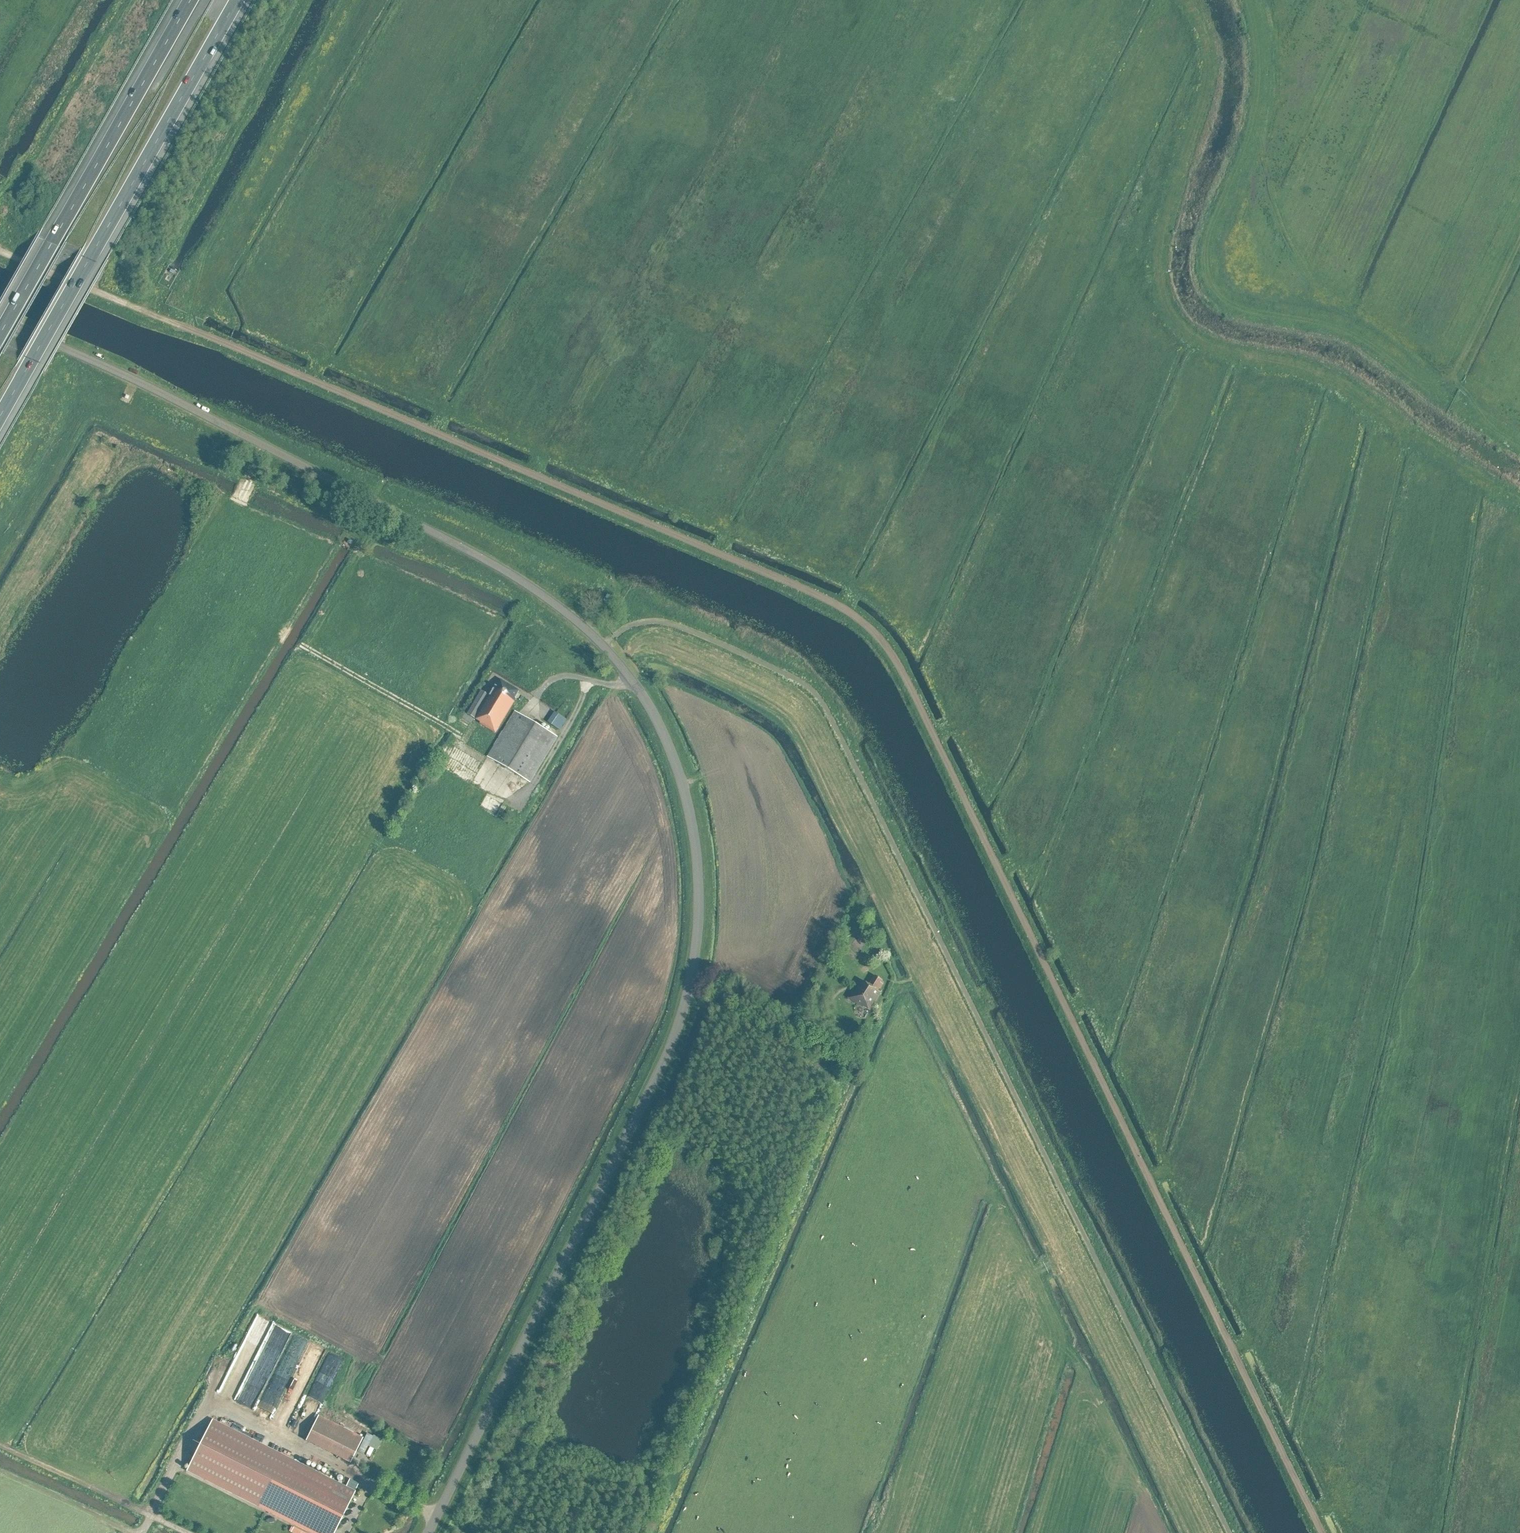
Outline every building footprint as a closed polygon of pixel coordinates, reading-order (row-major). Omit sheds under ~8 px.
[(519,691),(500,680),(496,686),(495,686),(489,695),(482,691),(467,714),(481,722),(467,745),(530,783),(558,737),(515,711),(511,718),(506,715),(516,699),(521,702),(523,697),(517,693),(519,691)] [(574,697),(577,691),(568,686),(564,692),(574,697)] [(568,716),(573,708),(556,699),(551,707),(568,716)] [(560,730),(567,720),(555,711),(548,722),(560,730)] [(879,991),(883,984),(881,983),(882,981),(875,976),(870,986),(860,980),(849,998),(863,1007),(864,1007),(869,1010),(881,992),(879,991)] [(809,1007),(820,1015),(830,1001),(819,993),(809,1007)] [(850,1071),(854,1063),(844,1057),(839,1064),(850,1071)] [(252,1373),(285,1389),(309,1341),(299,1336),(297,1339),(291,1337),(294,1332),(287,1329),(283,1337),(280,1336),(275,1346),(267,1342),(252,1373)] [(338,1377),(343,1356),(328,1353),(323,1373),(338,1377)] [(350,1464),(363,1438),(318,1415),(305,1441),(350,1464)] [(211,1420),(186,1470),(311,1532),(333,1532),(354,1492),(211,1420)] [(369,1432),(364,1445),(379,1451),(384,1438),(369,1432)]
